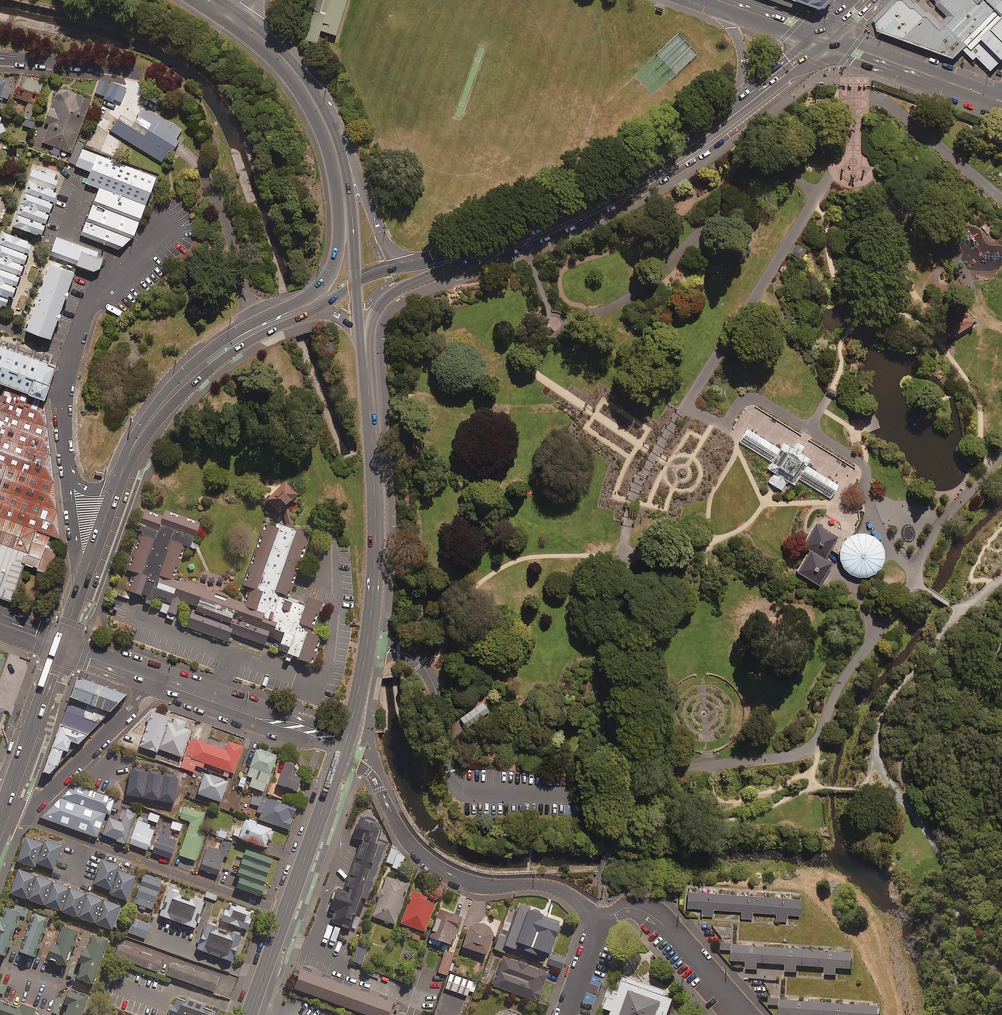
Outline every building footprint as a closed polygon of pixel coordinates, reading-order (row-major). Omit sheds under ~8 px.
[(335,35),(346,0),(314,0),(311,10),(310,10),(301,39),(316,43),(320,31),(335,35)] [(793,1),(817,10),(824,9),(833,0),(794,0),(793,1)] [(945,3),(950,9),(958,17),(952,23),(944,31),(930,17),(926,17),(918,9),(914,9),(910,5),(906,0),(901,0),(879,24),(880,32),(957,59),(966,50),(976,61),(980,58),(994,72),(1001,64),(1001,0),(945,0),(945,3)] [(22,75),(14,97),(26,101),(21,115),(29,117),(41,82),(22,75)] [(105,95),(109,80),(99,77),(94,92),(105,95)] [(7,99),(10,89),(2,86),(4,80),(0,79),(0,96),(7,99)] [(126,88),(111,82),(104,98),(119,104),(126,88)] [(93,97),(68,88),(66,88),(63,88),(60,89),(57,91),(55,93),(54,96),(45,121),(49,122),(42,140),(72,152),(93,97)] [(119,108),(107,126),(160,161),(173,142),(183,127),(143,100),(132,116),(119,108)] [(34,121),(24,118),(22,124),(32,128),(34,121)] [(158,175),(99,153),(88,181),(100,185),(147,203),(158,175)] [(26,179),(52,188),(58,173),(32,164),(26,179)] [(52,188),(26,179),(22,189),(51,199),(54,190),(52,190),(52,188)] [(135,235),(147,203),(100,185),(81,233),(119,247),(135,235)] [(46,211),(51,199),(22,189),(14,211),(43,222),(46,211)] [(43,222),(14,211),(10,224),(38,234),(43,222)] [(25,252),(29,240),(0,231),(0,232),(0,243),(25,252)] [(100,251),(56,236),(50,254),(93,269),(101,266),(104,257),(98,254),(100,251)] [(25,252),(0,243),(0,268),(17,274),(21,262),(25,252)] [(806,250),(797,244),(793,250),(791,254),(800,260),(806,250)] [(76,269),(51,261),(27,327),(52,336),(76,269)] [(0,268),(0,293),(7,295),(7,294),(10,295),(17,274),(0,268)] [(970,327),(973,320),(967,310),(944,325),(949,336),(955,337),(970,327)] [(0,344),(0,381),(6,383),(46,397),(58,365),(0,344)] [(0,400),(0,596),(12,600),(26,563),(50,572),(58,548),(48,544),(51,534),(62,537),(46,397),(6,383),(0,400)] [(933,407),(932,402),(931,399),(924,400),(925,408),(933,407)] [(743,436),(739,442),(771,462),(767,469),(774,473),(769,482),(775,486),(781,490),(787,480),(795,485),(799,479),(831,499),(835,492),(839,485),(807,466),(812,459),(802,453),(804,450),(806,447),(798,441),(794,448),(784,442),(780,449),(747,429),(743,436)] [(297,493),(282,481),(263,503),(278,516),(297,493)] [(281,653),(314,665),(323,637),(313,634),(323,603),(309,598),(306,606),(289,600),(312,535),(278,523),(276,528),(265,524),(243,586),(250,588),(244,603),(231,598),(232,595),(189,580),(189,583),(176,578),(186,547),(198,551),(202,538),(197,537),(202,523),(166,510),(164,516),(145,510),(138,530),(141,532),(128,570),(134,573),(127,591),(171,606),(168,612),(177,615),(182,602),(195,607),(187,628),(229,643),(232,636),(233,634),(266,646),(270,637),(283,642),(279,652),(281,653)] [(827,531),(816,525),(802,547),(810,551),(797,572),(819,586),(833,563),(826,559),(831,550),(838,538),(827,531)] [(849,538),(843,543),(839,552),(839,554),(840,561),(844,569),(850,574),(858,578),(867,578),(876,574),(882,568),(885,560),(885,551),(881,543),(874,537),(866,534),(857,534),(849,538)] [(0,649),(0,675),(8,652),(0,649)] [(69,701),(108,713),(125,696),(76,679),(69,701)] [(61,727),(87,735),(108,713),(69,701),(62,724),(61,727)] [(490,711),(483,701),(459,718),(466,728),(490,711)] [(168,719),(151,712),(138,747),(156,753),(168,719)] [(185,723),(171,718),(159,750),(180,758),(190,731),(183,729),(185,723)] [(61,727),(57,725),(41,773),(48,776),(87,735),(61,727)] [(225,751),(191,739),(180,768),(193,773),(195,766),(231,779),(242,747),(228,742),(225,751)] [(277,756),(257,748),(246,776),(251,778),(248,787),(262,793),(277,756)] [(297,768),(285,763),(276,785),(295,793),(301,780),(293,776),(297,768)] [(143,799),(148,769),(131,766),(126,796),(143,799)] [(156,801),(161,772),(148,769),(143,799),(156,801)] [(161,772),(156,801),(173,804),(178,775),(161,772)] [(227,783),(204,774),(196,795),(219,803),(227,783)] [(242,789),(246,780),(239,777),(236,786),(242,789)] [(69,785),(39,818),(96,838),(105,814),(109,816),(111,809),(117,811),(121,801),(86,789),(85,791),(69,785)] [(273,802),(254,795),(251,805),(259,807),(255,819),(288,830),(296,808),(273,800),(273,802)] [(137,813),(123,807),(117,822),(108,818),(102,835),(124,844),(137,813)] [(209,817),(183,808),(180,819),(190,822),(179,856),(195,861),(209,817)] [(159,816),(149,813),(147,821),(156,824),(159,816)] [(346,891),(340,889),(331,911),(336,912),(333,923),(352,930),(357,917),(361,918),(366,901),(368,902),(387,847),(378,844),(383,832),(378,823),(362,817),(355,839),(364,842),(346,891)] [(148,821),(139,818),(128,844),(145,851),(154,831),(148,829),(149,825),(147,824),(148,821)] [(273,831),(244,821),(241,829),(236,827),(232,838),(266,850),(273,831)] [(181,825),(172,822),(170,830),(179,832),(181,825)] [(171,832),(161,828),(152,853),(170,860),(176,842),(168,839),(171,832)] [(226,833),(217,830),(214,836),(224,839),(226,833)] [(38,864),(45,843),(27,837),(19,862),(36,868),(38,864)] [(45,843),(38,864),(55,870),(64,845),(46,839),(45,843)] [(232,843),(223,840),(219,851),(207,847),(198,870),(217,876),(224,857),(227,858),(232,843)] [(394,865),(397,855),(399,851),(391,848),(386,862),(394,865)] [(271,858),(245,849),(232,885),(262,896),(265,887),(262,885),(271,858)] [(394,865),(393,868),(400,871),(404,857),(397,855),(394,865)] [(118,870),(120,866),(104,860),(95,884),(111,890),(118,870)] [(29,900),(38,876),(20,870),(12,894),(29,900)] [(129,901),(137,877),(118,870),(111,890),(110,894),(129,901)] [(163,881),(146,874),(134,903),(152,910),(163,881)] [(38,876),(29,900),(45,906),(54,882),(38,876)] [(409,884),(386,876),(372,917),(394,925),(409,884)] [(54,882),(45,906),(62,912),(71,888),(54,882)] [(71,888),(62,912),(79,918),(88,894),(71,888)] [(203,904),(167,891),(158,917),(194,929),(203,904)] [(426,898),(411,892),(400,924),(424,933),(434,905),(425,902),(426,898)] [(802,918),(803,899),(688,892),(687,909),(702,910),(702,916),(713,917),(713,910),(742,912),(742,918),(752,919),(753,913),(776,914),(776,922),(788,922),(789,917),(802,918)] [(88,894),(79,918),(95,923),(105,900),(88,894)] [(105,900),(95,923),(114,930),(122,906),(105,900)] [(253,913),(230,904),(228,911),(224,910),(219,921),(246,931),(253,913)] [(564,921),(520,905),(504,949),(514,952),(517,945),(527,949),(525,954),(537,958),(539,953),(551,958),(564,921)] [(23,913),(7,907),(2,921),(0,920),(0,954),(8,956),(23,913)] [(461,919),(439,911),(427,943),(438,947),(440,942),(451,947),(461,919)] [(51,918),(34,912),(22,952),(38,957),(51,918)] [(481,959),(482,957),(485,958),(493,935),(495,936),(500,922),(484,917),(481,926),(475,924),(469,927),(461,950),(463,951),(463,953),(481,959)] [(151,925),(134,919),(129,933),(146,939),(151,925)] [(48,960),(69,967),(81,930),(64,925),(58,944),(54,943),(48,960)] [(229,934),(204,925),(195,950),(231,963),(241,934),(230,930),(229,934)] [(96,985),(111,940),(94,934),(89,948),(86,947),(81,964),(83,964),(78,979),(96,985)] [(163,960),(120,946),(116,957),(159,972),(163,960)] [(367,949),(357,946),(352,964),(361,967),(367,949)] [(851,970),(852,952),(732,946),(731,960),(745,960),(745,969),(756,970),(757,963),(785,964),(784,972),(796,973),(796,965),(824,967),(824,975),(836,976),(837,969),(851,970)] [(454,955),(444,952),(437,973),(446,976),(454,955)] [(541,991),(540,991),(546,975),(503,959),(493,986),(537,1002),(541,991)] [(220,980),(173,963),(169,975),(215,992),(220,980)] [(299,965),(295,976),(300,977),(296,990),(367,1014),(408,1014),(396,1011),(400,1001),(299,965)] [(671,990),(621,973),(615,989),(608,986),(605,994),(607,996),(603,1005),(612,1008),(610,1014),(666,1014),(673,995),(670,994),(671,990)] [(444,989),(467,997),(468,993),(471,994),(475,984),(450,974),(444,989)] [(72,989),(64,1014),(83,1014),(90,995),(72,989)] [(219,1012),(177,997),(170,1014),(218,1014),(219,1012)] [(778,999),(777,1014),(879,1014),(880,1006),(778,999)] [(2,1001),(0,1008),(0,1014),(39,1014),(36,1014),(38,1009),(19,1002),(17,1007),(2,1001)]
